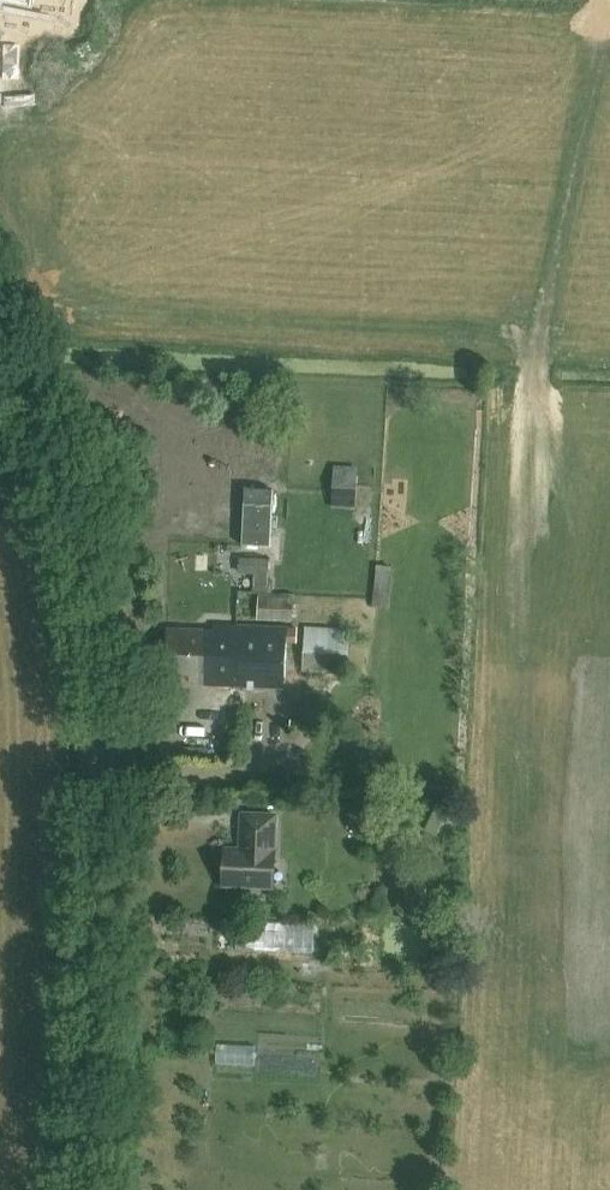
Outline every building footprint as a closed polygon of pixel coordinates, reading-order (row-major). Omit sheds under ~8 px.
[(2,9),(4,2),(32,8),(34,0),(0,0),(0,9),(2,9)] [(266,591),(266,574),(267,559),(205,557),(205,572),(255,573),(254,590),(266,591)] [(257,619),(293,621),(294,594),(258,593),(257,619)] [(235,686),(238,626),(215,625),(214,630),(168,629),(167,675),(199,677),(199,685),(235,686)] [(288,628),(238,626),(235,686),(285,688),(288,628)] [(347,674),(349,630),(306,627),(304,673),(347,674)] [(217,695),(216,723),(232,724),(233,696),(217,695)] [(441,801),(426,831),(447,841),(461,810),(441,801)] [(275,852),(274,852),(276,816),(243,814),(241,850),(225,850),(224,886),(274,888),(275,852)] [(240,934),(224,935),(225,951),(299,949),(298,920),(239,922),(240,934)]
